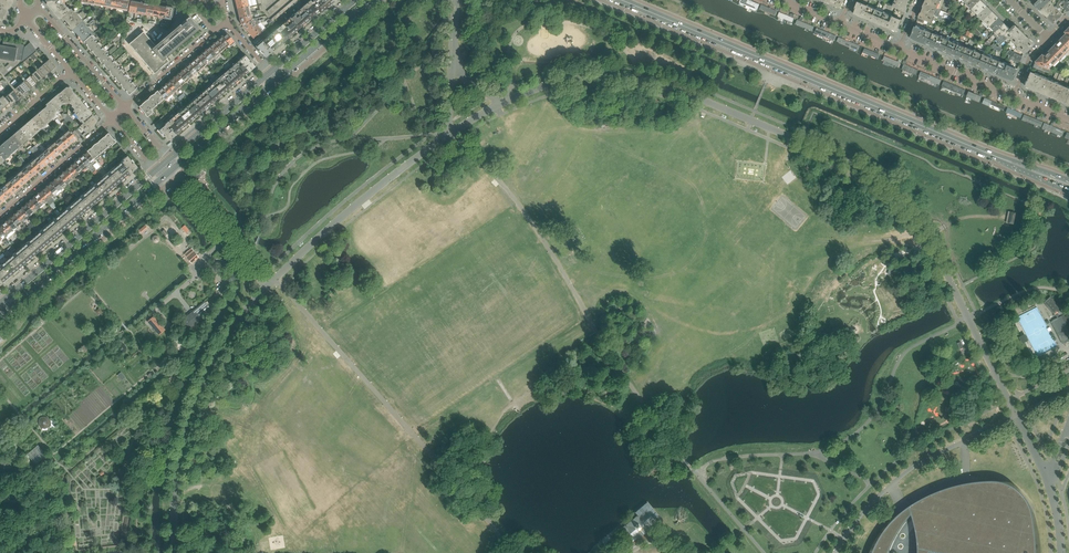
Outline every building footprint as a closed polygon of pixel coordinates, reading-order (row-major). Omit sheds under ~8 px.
[(11,4),(12,2),(13,1),(7,0),(0,0),(0,18),(1,20),(2,20),(11,4)] [(67,8),(64,4),(62,3),(62,0),(48,2),(48,4),(47,4),(60,19),(63,17),(72,9),(71,9),(70,10),(68,7),(67,8)] [(118,0),(107,0),(106,6),(105,11),(107,11),(107,9),(111,10),(111,7),(117,8),(118,0)] [(129,0),(118,0),(117,8),(128,10),(128,9),(129,0)] [(137,1),(135,1),(135,0),(134,0),(132,0),(131,0),(129,0),(128,9),(129,9),(129,12),(135,13),(137,1)] [(254,0),(236,0),(238,10),(249,8),(249,6),(255,5),(254,0)] [(334,0),(315,0),(312,2),(320,12),(321,12),(322,13),(324,11),(324,10),(331,3),(333,4),(335,2),(335,1),(334,0)] [(746,0),(740,0),(739,4),(756,12),(759,5),(746,0)] [(843,0),(822,0),(822,1),(826,3),(826,2),(835,6),(835,7),(839,8),(840,7),(843,0)] [(909,0),(896,0),(894,4),(892,3),(890,6),(896,8),(905,12),(907,8),(905,8),(908,0),(909,0)] [(940,2),(941,0),(927,0),(926,0),(925,3),(937,9),(940,2)] [(980,1),(979,0),(969,0),(966,4),(977,15),(987,6),(984,3),(983,4),(980,1)] [(1049,2),(1048,0),(1039,0),(1038,1),(1034,5),(1038,8),(1037,9),(1040,11),(1049,2)] [(141,14),(143,2),(142,2),(139,1),(137,1),(135,13),(141,14)] [(320,12),(312,2),(311,1),(297,12),(306,23),(306,22),(307,23),(309,21),(309,20),(316,13),(318,14),(320,12)] [(1053,23),(1062,14),(1055,8),(1049,2),(1040,11),(1043,14),(1047,17),(1048,18),(1047,19),(1052,24),(1053,23)] [(153,16),(155,4),(154,4),(151,3),(151,4),(149,3),(147,15),(153,16)] [(871,22),(876,10),(867,6),(867,7),(858,3),(853,13),(854,15),(857,16),(867,20),(871,22)] [(931,23),(934,15),(937,9),(925,3),(923,7),(924,7),(921,14),(920,14),(919,18),(925,20),(931,23)] [(159,17),(161,5),(159,5),(156,4),(155,4),(153,16),(159,17)] [(775,16),(777,12),(761,5),(759,10),(765,12),(764,14),(769,17),(770,14),(775,16)] [(172,17),(174,8),(171,7),(168,6),(167,7),(167,6),(165,18),(171,19),(171,17),(172,17)] [(995,15),(992,12),(989,9),(987,6),(977,15),(989,27),(998,18),(996,15),(995,15)] [(244,27),(252,19),(251,18),(251,17),(251,15),(253,15),(253,13),(253,12),(250,13),(249,8),(238,10),(241,24),(244,27)] [(961,20),(970,12),(971,10),(969,8),(967,11),(962,16),(962,17),(960,19),(961,20)] [(83,21),(78,14),(75,11),(74,11),(72,9),(63,17),(73,29),(83,21)] [(892,17),(876,10),(871,22),(875,23),(875,22),(884,26),(883,27),(887,28),(892,17)] [(306,23),(297,12),(284,24),(292,34),(293,34),(294,34),(295,33),(295,32),(303,25),(304,25),(306,24),(306,23)] [(963,22),(971,14),(970,12),(961,20),(963,22)] [(792,24),(794,19),(779,13),(777,17),(779,18),(778,19),(782,21),(783,20),(792,24)] [(169,61),(167,58),(200,29),(190,17),(156,46),(147,35),(144,38),(141,34),(129,44),(155,73),(169,61)] [(897,31),(901,21),(892,17),(887,28),(895,32),(896,31),(897,31)] [(261,30),(257,25),(261,23),(259,20),(258,22),(255,18),(252,19),(244,27),(253,37),(261,30)] [(995,32),(1001,39),(1010,29),(1007,26),(1007,27),(1001,21),(1001,20),(998,18),(989,27),(995,32)] [(812,32),(814,27),(797,20),(795,25),(805,29),(805,30),(808,32),(809,30),(812,32)] [(94,33),(89,27),(83,21),(73,29),(84,42),(94,33)] [(292,36),(292,34),(284,24),(270,36),(279,46),(280,46),(282,45),(282,43),(286,39),(289,37),(290,37),(292,36)] [(1011,41),(1021,31),(1018,28),(1017,29),(1014,25),(1010,29),(1001,39),(998,42),(1001,45),(1007,39),(1009,39),(1011,41)] [(279,46),(270,36),(267,39),(264,34),(265,33),(266,33),(270,30),(267,27),(262,31),(261,30),(253,37),(254,38),(252,40),(252,41),(264,31),(264,32),(253,42),(267,57),(271,53),(271,54),(274,51),(273,50),(276,48),(277,49),(279,47),(278,46),(279,46)] [(928,45),(933,33),(934,31),(927,28),(926,31),(924,30),(924,31),(915,27),(914,27),(910,37),(911,38),(928,45)] [(833,44),(836,36),(816,28),(814,33),(824,37),(822,40),(833,44)] [(1065,32),(1066,34),(1061,39),(1068,48),(1068,28),(1065,32)] [(1031,40),(1028,38),(1026,37),(1023,34),(1024,33),(1021,31),(1011,41),(1024,53),(1033,44),(1033,43),(1031,40)] [(103,48),(92,35),(94,34),(94,33),(84,42),(95,55),(103,48)] [(944,52),(949,40),(933,33),(928,45),(944,52)] [(235,43),(229,35),(226,35),(224,38),(231,46),(235,43)] [(233,49),(231,46),(224,38),(223,36),(221,37),(219,38),(219,39),(218,41),(217,41),(215,42),(215,43),(214,43),(221,51),(228,46),(232,50),(233,49)] [(858,51),(860,46),(839,37),(837,42),(858,51)] [(1068,51),(1068,50),(1068,48),(1061,39),(1049,51),(1059,60),(1065,55),(1067,56),(1068,54),(1068,53),(1068,51)] [(961,59),(966,48),(949,40),(944,52),(961,59)] [(36,50),(35,49),(34,50),(32,48),(34,47),(30,43),(26,47),(24,46),(24,45),(3,41),(2,45),(0,45),(0,59),(15,61),(15,59),(23,61),(26,58),(36,50)] [(221,51),(214,43),(214,44),(213,44),(211,45),(211,46),(210,48),(209,47),(208,48),(207,49),(206,50),(213,58),(221,51)] [(983,55),(984,52),(975,48),(976,47),(975,46),(973,50),(966,48),(961,59),(978,66),(983,55)] [(115,61),(103,48),(95,55),(107,68),(115,61)] [(878,59),(880,55),(864,49),(862,53),(861,56),(867,58),(868,55),(878,59)] [(213,58),(206,50),(206,51),(205,51),(203,52),(203,53),(202,54),(201,54),(200,55),(199,56),(199,57),(205,65),(213,58)] [(1054,65),(1059,60),(1049,51),(1044,57),(1042,55),(1036,62),(1035,64),(1043,67),(1044,67),(1046,68),(1047,69),(1048,69),(1049,67),(1052,64),(1054,65)] [(256,67),(246,55),(241,59),(240,60),(240,61),(250,72),(252,70),(256,67)] [(995,73),(999,62),(983,55),(978,66),(995,73)] [(899,68),(901,64),(884,56),(882,61),(899,68)] [(205,65),(199,57),(198,58),(197,58),(196,59),(195,60),(194,61),(193,61),(192,62),(191,63),(191,64),(198,72),(205,65)] [(56,67),(49,59),(45,63),(46,64),(44,66),(50,73),(54,69),(53,69),(55,67),(55,68),(56,67)] [(1013,80),(1017,70),(1007,66),(1008,65),(1009,63),(1001,59),(999,62),(995,73),(1011,80),(1013,80)] [(126,75),(115,61),(107,68),(118,82),(126,75)] [(250,72),(240,61),(227,72),(235,83),(236,82),(237,83),(239,81),(238,80),(246,73),(247,74),(250,72)] [(198,72),(191,64),(190,65),(189,65),(188,66),(187,66),(186,68),(185,68),(184,69),(184,70),(183,71),(189,79),(198,72)] [(50,73),(44,66),(43,65),(38,69),(39,70),(38,71),(43,78),(48,74),(47,74),(48,73),(49,73),(50,73)] [(918,71),(904,65),(902,69),(903,70),(902,73),(912,77),(914,74),(916,75),(918,71)] [(43,78),(38,71),(37,70),(32,74),(33,75),(31,77),(37,83),(41,80),(41,79),(42,78),(43,79),(43,78)] [(189,79),(183,71),(182,72),(181,71),(180,72),(180,73),(178,75),(177,75),(176,76),(176,77),(175,78),(182,86),(189,79)] [(235,83),(227,72),(213,84),(222,94),(223,94),(225,93),(225,92),(233,85),(234,86),(235,84),(235,83)] [(940,84),(941,80),(921,72),(919,76),(928,79),(926,82),(934,85),(935,82),(940,84)] [(1042,93),(1047,80),(1031,73),(1025,86),(1042,93)] [(135,85),(126,75),(118,82),(127,92),(135,85)] [(37,83),(31,77),(31,76),(26,80),(27,81),(25,82),(31,89),(35,85),(36,84),(37,83)] [(31,89),(25,82),(22,78),(18,82),(26,93),(29,91),(28,90),(30,89),(30,90),(31,89)] [(182,86),(175,78),(174,78),(173,78),(172,79),(172,80),(171,81),(170,82),(169,82),(168,83),(168,84),(167,84),(174,92),(179,88),(183,92),(185,90),(182,86)] [(1058,100),(1063,87),(1047,80),(1042,93),(1058,100)] [(966,91),(943,81),(941,86),(943,86),(942,89),(952,94),(953,91),(964,95),(966,91)] [(26,93),(18,82),(13,86),(22,96),(23,96),(22,95),(24,94),(24,95),(26,93)] [(174,92),(167,84),(166,85),(165,85),(164,86),(164,87),(162,89),(161,89),(160,90),(159,91),(164,98),(165,99),(174,92)] [(222,94),(213,84),(200,96),(208,106),(209,106),(210,106),(212,105),(211,103),(219,97),(220,97),(222,96),(222,95),(222,94)] [(129,95),(137,88),(135,85),(127,92),(129,95)] [(20,98),(11,87),(7,91),(16,102),(18,100),(18,99),(19,98),(19,99),(20,98)] [(1063,87),(1058,100),(1068,104),(1068,89),(1063,87)] [(71,98),(75,94),(73,91),(72,91),(69,88),(67,88),(64,90),(50,102),(57,110),(61,106),(60,106),(62,104),(64,103),(70,103),(71,98)] [(16,102),(7,91),(3,95),(11,105),(13,103),(14,104),(16,102)] [(164,98),(159,91),(158,91),(152,96),(158,104),(159,103),(160,104),(160,103),(164,98)] [(979,103),(981,97),(968,92),(964,102),(969,104),(971,100),(979,103)] [(3,95),(1,93),(0,94),(0,101),(5,107),(7,105),(10,103),(11,105),(3,95)] [(88,109),(75,94),(71,98),(70,103),(71,104),(73,106),(72,106),(75,109),(74,111),(76,112),(75,113),(79,118),(88,109)] [(158,104),(152,96),(145,102),(152,109),(156,105),(157,106),(158,105),(157,104),(158,104)] [(208,107),(208,106),(200,96),(186,107),(195,118),(195,117),(196,118),(198,116),(198,115),(205,108),(207,109),(208,107)] [(1004,111),(1005,107),(984,98),(982,104),(1000,112),(1001,109),(1004,111)] [(58,111),(57,110),(50,102),(47,105),(48,106),(42,111),(41,111),(39,113),(39,114),(47,123),(56,116),(55,116),(57,114),(56,113),(58,111)] [(152,109),(145,102),(139,106),(148,117),(154,112),(151,109),(152,109)] [(195,118),(186,107),(173,119),(181,129),(182,129),(183,129),(184,128),(184,127),(192,120),(193,120),(195,119),(194,118),(195,118)] [(94,116),(88,109),(79,118),(84,123),(81,125),(87,132),(95,125),(94,125),(97,122),(97,120),(94,117),(94,116)] [(1020,119),(1022,114),(1008,109),(1006,113),(1020,119)] [(163,121),(169,116),(170,118),(171,117),(168,113),(167,112),(154,123),(155,124),(167,114),(167,115),(162,120),(163,121)] [(47,123),(39,114),(38,114),(36,115),(36,116),(30,122),(29,122),(27,123),(27,124),(35,134),(47,123)] [(1041,127),(1043,123),(1023,115),(1021,119),(1035,125),(1034,127),(1039,129),(1040,127),(1041,127)] [(181,129),(173,119),(166,124),(165,124),(163,121),(162,120),(156,125),(160,129),(160,130),(166,137),(169,141),(174,137),(177,135),(176,134),(178,132),(179,132),(181,131),(181,129)] [(1061,137),(1064,132),(1044,123),(1042,128),(1043,128),(1042,130),(1046,131),(1049,132),(1061,137)] [(35,134),(27,124),(26,124),(24,126),(17,132),(16,132),(15,133),(15,134),(23,144),(35,134)] [(77,138),(73,133),(70,129),(64,134),(71,143),(72,142),(73,142),(74,141),(74,140),(77,138)] [(116,142),(109,133),(102,139),(109,147),(112,144),(112,145),(116,142)] [(23,144),(15,134),(14,135),(13,135),(12,136),(12,137),(8,140),(5,143),(4,142),(3,144),(3,145),(2,145),(11,155),(23,144)] [(71,143),(64,134),(55,141),(63,150),(64,149),(65,149),(66,148),(66,147),(68,146),(69,145),(70,144),(71,143)] [(95,159),(109,147),(102,139),(88,151),(95,159)] [(63,150),(55,141),(47,149),(54,157),(56,156),(57,155),(58,155),(60,153),(61,153),(62,152),(62,151),(63,150)] [(2,145),(1,145),(0,146),(0,164),(11,155),(2,145)] [(54,157),(47,149),(39,156),(46,164),(47,163),(48,163),(49,162),(51,160),(52,160),(53,159),(53,158),(54,157)] [(94,159),(95,159),(88,151),(87,152),(86,152),(85,153),(85,154),(83,156),(82,156),(81,157),(80,158),(87,167),(95,160),(94,159)] [(46,164),(39,156),(30,163),(38,172),(39,171),(40,171),(41,170),(41,169),(43,167),(44,167),(45,166),(45,165),(46,164)] [(138,167),(128,156),(122,161),(123,162),(116,167),(125,177),(126,178),(128,176),(128,175),(130,173),(131,174),(134,171),(138,167)] [(87,167),(80,158),(79,159),(78,159),(77,160),(77,161),(75,163),(74,163),(73,164),(72,165),(79,174),(87,167)] [(38,172),(30,163),(22,170),(29,179),(30,178),(31,178),(32,177),(32,176),(35,174),(36,173),(37,173),(38,172)] [(79,174),(72,165),(71,166),(70,166),(69,167),(69,168),(67,170),(66,170),(65,171),(64,172),(71,181),(79,174)] [(125,177),(116,167),(102,179),(111,189),(112,189),(113,189),(115,188),(114,186),(119,183),(122,180),(123,180),(125,179),(125,178),(125,177)] [(199,176),(200,175),(200,173),(203,171),(200,167),(198,169),(196,168),(195,168),(194,169),(193,170),(192,171),(192,173),(192,176),(193,179),(194,181),(195,183),(197,181),(198,178),(199,176)] [(29,179),(22,170),(13,177),(21,186),(22,185),(23,185),(24,184),(24,183),(26,182),(27,181),(28,180),(29,179)] [(63,188),(71,181),(64,172),(62,173),(61,174),(61,175),(58,177),(57,178),(55,179),(63,188)] [(21,186),(13,177),(5,185),(12,193),(14,192),(15,191),(16,191),(18,189),(20,188),(20,187),(21,186)] [(63,188),(55,179),(54,181),(54,180),(52,181),(53,182),(50,184),(48,185),(49,185),(47,186),(55,195),(63,188)] [(111,189),(102,179),(89,191),(98,201),(98,200),(99,201),(101,199),(101,198),(104,195),(108,192),(110,192),(111,191),(111,189)] [(5,185),(0,189),(0,196),(4,200),(5,199),(6,199),(7,198),(9,196),(10,196),(11,195),(11,194),(12,193),(5,185)] [(55,195),(47,186),(46,188),(46,187),(44,188),(44,189),(42,191),(40,192),(39,193),(46,202),(55,195)] [(98,201),(89,191),(76,202),(84,212),(85,212),(86,212),(88,211),(87,210),(91,206),(95,203),(96,204),(98,202),(98,201)] [(46,202),(39,193),(38,194),(37,194),(36,195),(36,196),(34,198),(33,198),(32,199),(31,200),(38,209),(46,202)] [(38,209),(31,200),(30,202),(29,201),(28,202),(28,203),(26,205),(25,205),(24,206),(23,207),(30,216),(38,209)] [(84,212),(76,202),(62,214),(71,224),(71,223),(72,224),(74,222),(74,221),(78,217),(81,215),(83,215),(84,214),(84,212)] [(30,216),(23,207),(22,209),(21,208),(20,209),(20,210),(18,212),(17,212),(16,213),(15,214),(22,223),(30,216)] [(22,223),(15,214),(13,216),(13,215),(12,216),(12,217),(9,219),(8,220),(7,221),(14,230),(22,223)] [(71,224),(62,214),(49,225),(57,235),(58,235),(59,235),(61,234),(60,233),(68,226),(69,227),(71,225),(71,224)] [(37,224),(31,217),(29,219),(35,226),(37,224)] [(7,221),(5,222),(3,223),(4,224),(1,226),(0,226),(0,230),(6,237),(14,230),(7,221)] [(57,237),(57,236),(57,235),(49,225),(35,237),(44,247),(45,247),(47,246),(47,244),(54,238),(56,238),(57,237)] [(44,247),(35,237),(22,249),(30,258),(31,258),(32,259),(34,257),(33,256),(41,249),(42,250),(44,248),(44,247)] [(199,257),(192,248),(184,254),(192,263),(199,257)] [(30,258),(22,249),(9,260),(17,270),(18,270),(20,269),(20,267),(27,261),(29,261),(30,260),(30,259),(30,258)] [(9,260),(0,267),(0,277),(4,282),(7,280),(6,279),(11,275),(14,273),(15,273),(17,272),(17,270),(9,260)] [(104,268),(110,264),(107,260),(101,264),(104,268)] [(1066,313),(1065,314),(1063,311),(1061,310),(1062,309),(1051,297),(1043,303),(1054,316),(1055,315),(1058,318),(1053,320),(1065,343),(1068,341),(1068,319),(1066,313)] [(189,329),(211,310),(204,301),(193,311),(192,310),(187,314),(188,315),(182,320),(184,324),(182,326),(186,331),(188,329),(189,329)] [(165,330),(154,317),(148,321),(159,334),(165,330)] [(46,420),(48,418),(45,414),(43,416),(40,416),(39,417),(38,418),(37,418),(37,419),(37,421),(37,422),(37,423),(38,424),(39,425),(40,425),(41,425),(43,425),(44,424),(45,424),(45,423),(46,423),(46,420)] [(47,455),(38,445),(27,455),(36,465),(47,455)] [(1035,540),(1034,528),(1032,515),(1031,508),(1028,501),(1023,495),(1016,488),(1009,484),(1003,482),(991,481),(981,481),(973,482),(962,484),(950,487),(940,491),(931,494),(922,499),(915,503),(909,507),(903,511),(900,514),(898,515),(896,517),(891,522),(886,529),(882,534),(877,543),(872,552),(888,552),(892,542),(899,529),(901,528),(905,521),(911,513),(915,527),(917,540),(918,552),(1036,552),(1035,540)] [(653,520),(647,512),(647,513),(646,511),(639,518),(638,517),(637,517),(636,517),(628,524),(629,524),(627,525),(628,526),(623,530),(631,540),(633,539),(634,540),(638,537),(638,538),(639,537),(640,537),(647,531),(650,529),(649,528),(656,522),(654,519),(653,520)]
